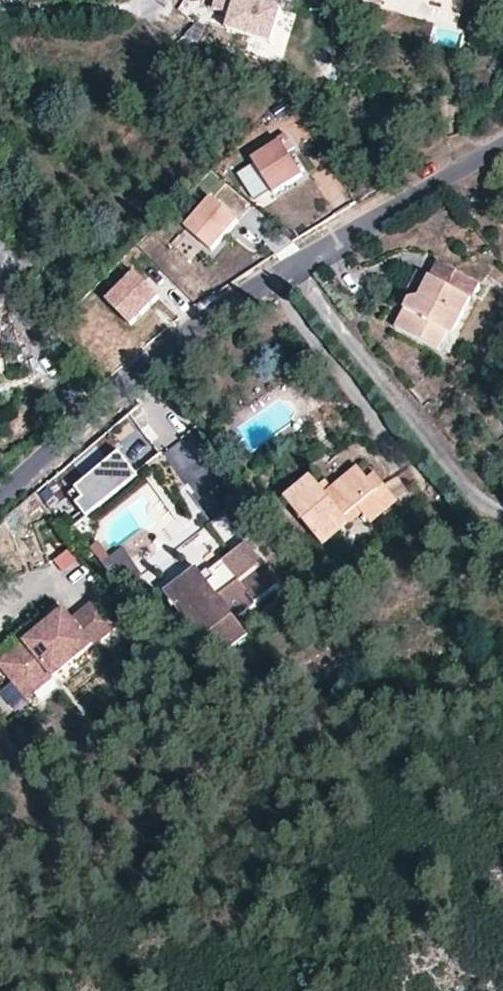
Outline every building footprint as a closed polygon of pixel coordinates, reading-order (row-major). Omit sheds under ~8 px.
[(241,0),(214,0),(211,11),(233,17),(229,32),(272,44),(281,10),(241,0)] [(319,53),(315,73),(328,75),(331,55),(319,53)] [(270,150),(253,161),(255,163),(271,189),(275,194),(304,176),(289,152),(295,148),(287,135),(267,147),(270,150)] [(271,189),(255,163),(238,174),(254,199),(271,189)] [(213,200),(186,230),(212,253),(239,223),(213,200)] [(409,303),(395,328),(441,352),(455,327),(470,301),(464,299),(474,282),(438,264),(432,278),(420,299),(409,303)] [(401,300),(409,303),(420,299),(432,278),(417,271),(401,300)] [(136,276),(107,304),(131,328),(160,300),(136,276)] [(479,284),(474,282),(464,299),(470,301),(479,284)] [(459,329),(455,327),(441,352),(446,354),(459,329)] [(140,480),(123,456),(72,493),(89,516),(140,480)] [(312,479),(286,500),(321,542),(360,512),(369,523),(397,501),(374,473),(366,479),(357,469),(325,494),(312,479)] [(244,545),(219,514),(207,524),(231,555),(244,545)] [(126,545),(107,560),(127,584),(145,569),(126,545)] [(259,569),(255,564),(258,562),(244,545),(231,555),(208,574),(212,580),(205,585),(194,571),(162,597),(167,603),(165,605),(179,622),(181,620),(185,626),(183,627),(196,645),(199,643),(214,662),(247,637),(232,619),(276,584),(262,567),(259,569)] [(71,548),(53,561),(64,577),(83,564),(71,548)] [(118,626),(97,601),(71,621),(64,612),(5,659),(26,686),(45,671),(51,678),(118,626)] [(45,671),(26,686),(5,659),(0,663),(0,669),(25,700),(51,678),(45,671)]
